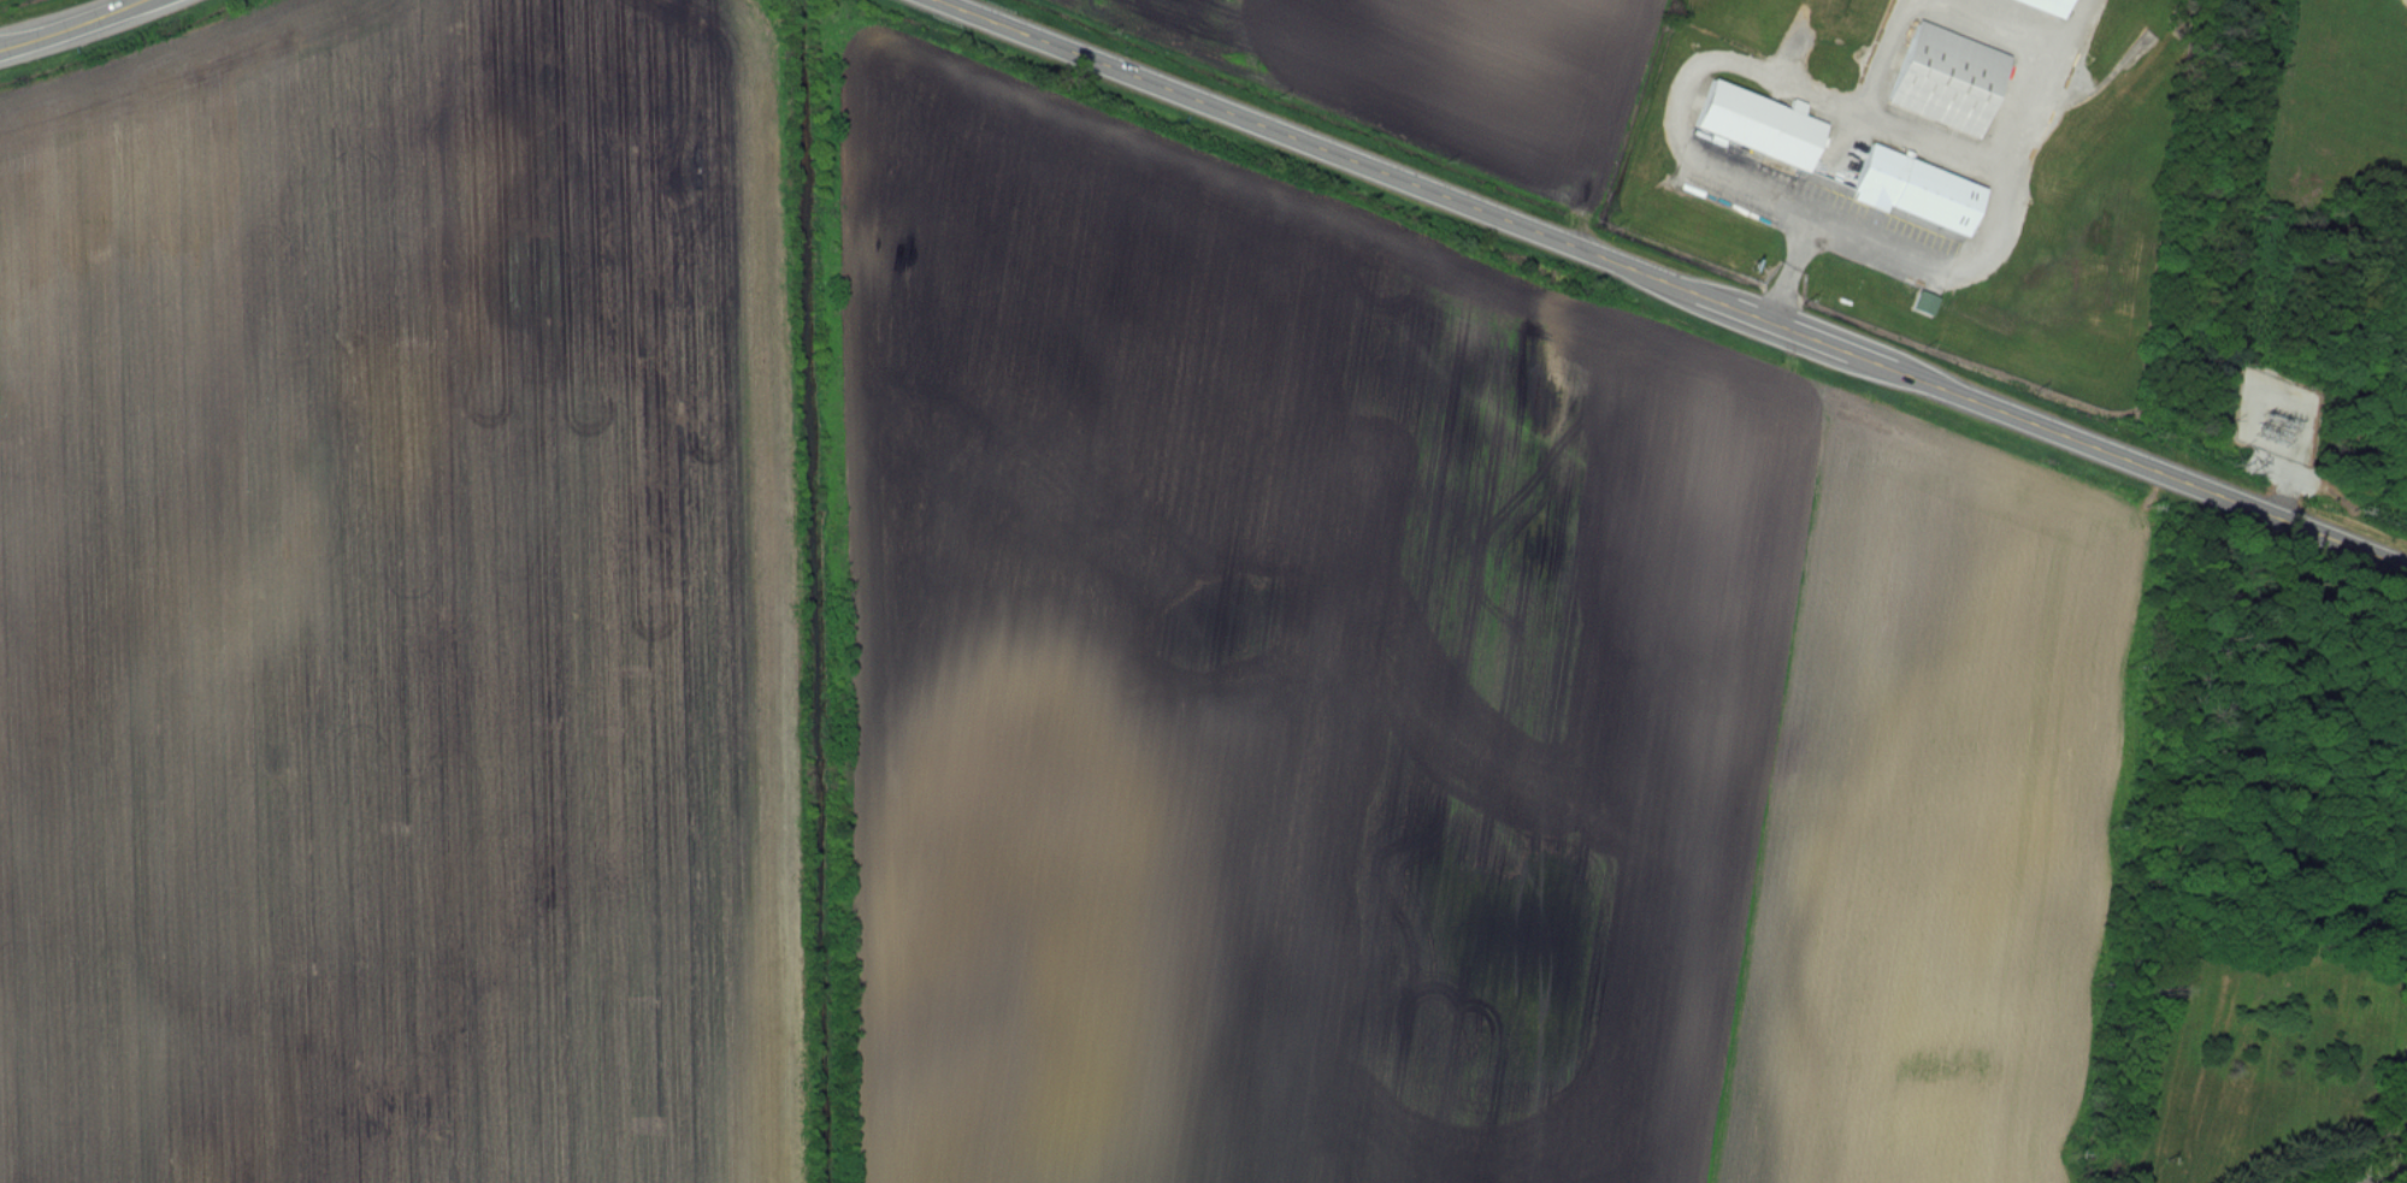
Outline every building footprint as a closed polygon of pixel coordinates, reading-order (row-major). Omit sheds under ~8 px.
[(2075,0),(2018,0),(2069,17),(2075,0)] [(2016,55),(1922,21),(1891,104),(1985,139),(2016,55)] [(1768,153),(1765,163),(1798,174),(1800,169),(1813,174),(1833,114),(1795,102),(1793,107),(1712,81),(1697,129),(1768,153)] [(1991,188),(1873,144),(1853,199),(1889,213),(1891,208),(1972,238),(1991,188)]
